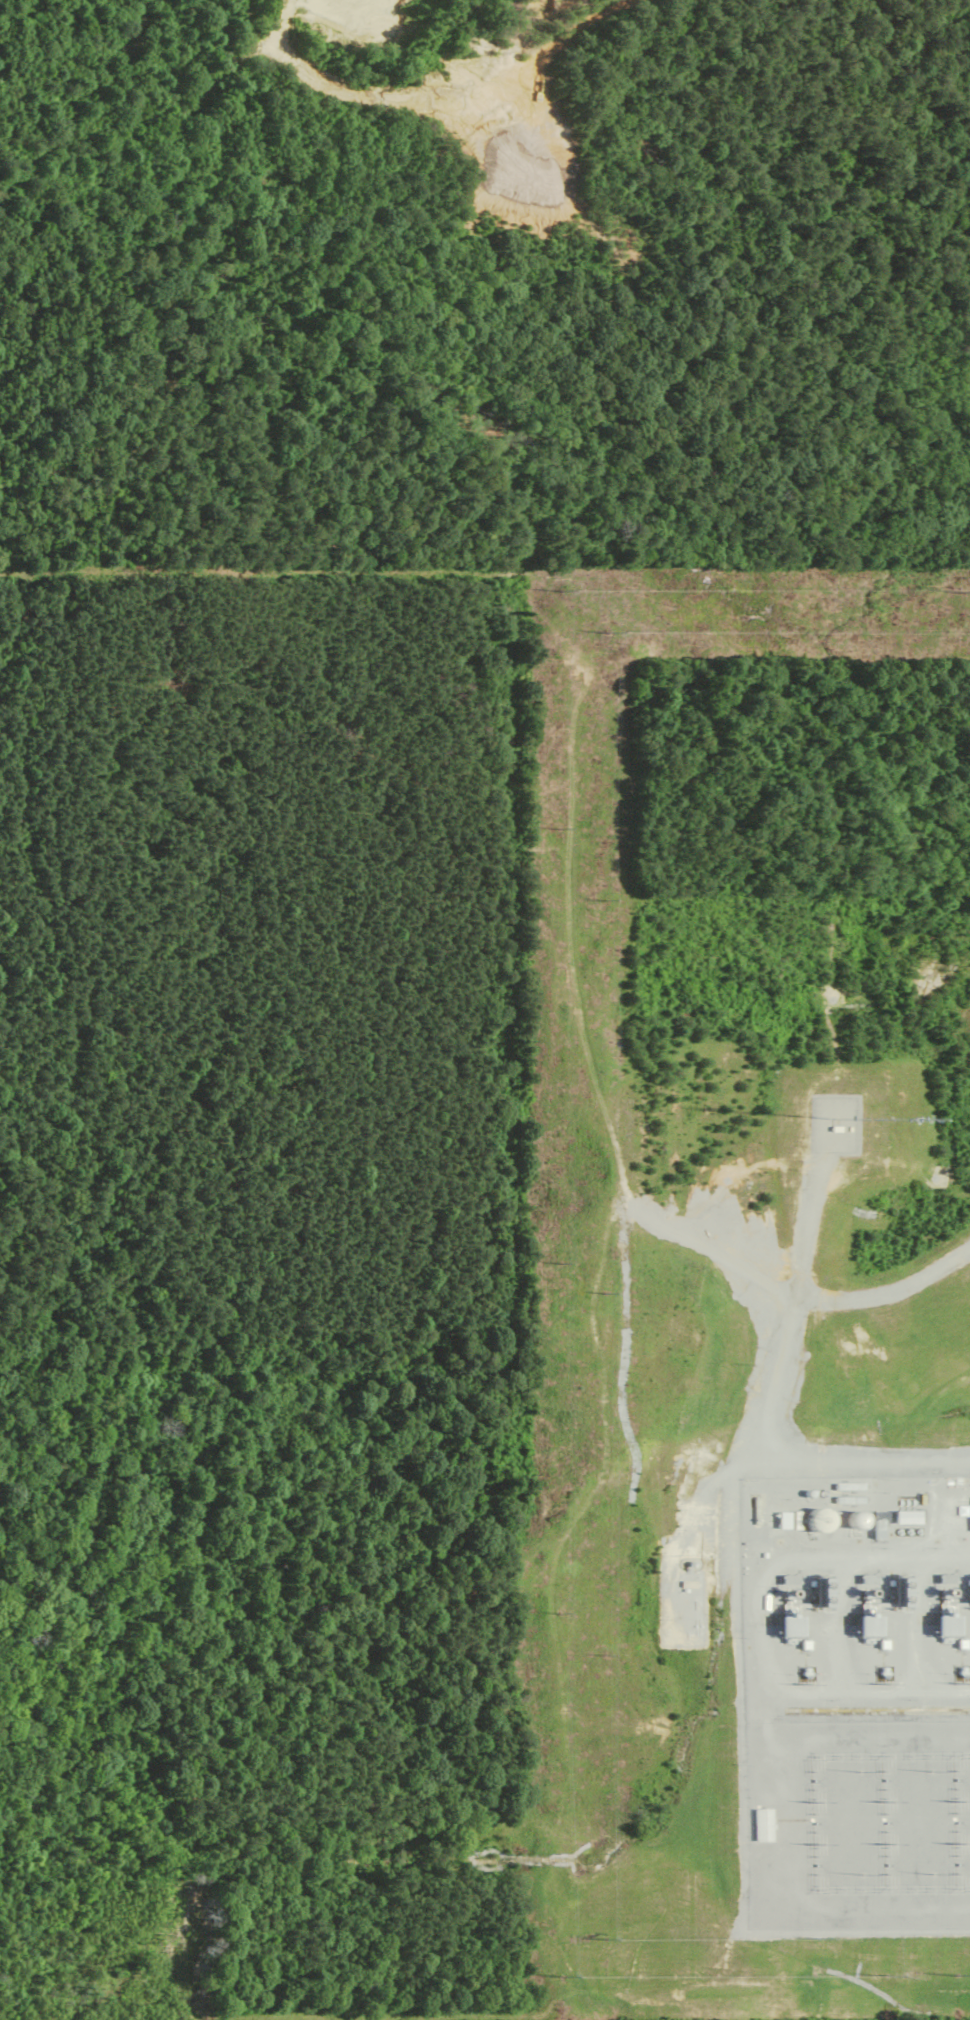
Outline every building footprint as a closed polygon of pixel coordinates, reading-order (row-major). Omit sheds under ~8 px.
[(821,1536),(827,1516),(816,1512),(810,1532),(821,1536)] [(896,1514),(923,1514),(923,1527),(897,1527),(896,1514)] [(934,1574),(961,1574),(962,1639),(935,1639),(934,1574)] [(858,1575),(885,1575),(885,1640),(858,1640),(858,1575)] [(778,1576),(805,1576),(805,1641),(779,1641),(778,1576)] [(768,1846),(768,1812),(749,1812),(749,1846),(768,1846)]
